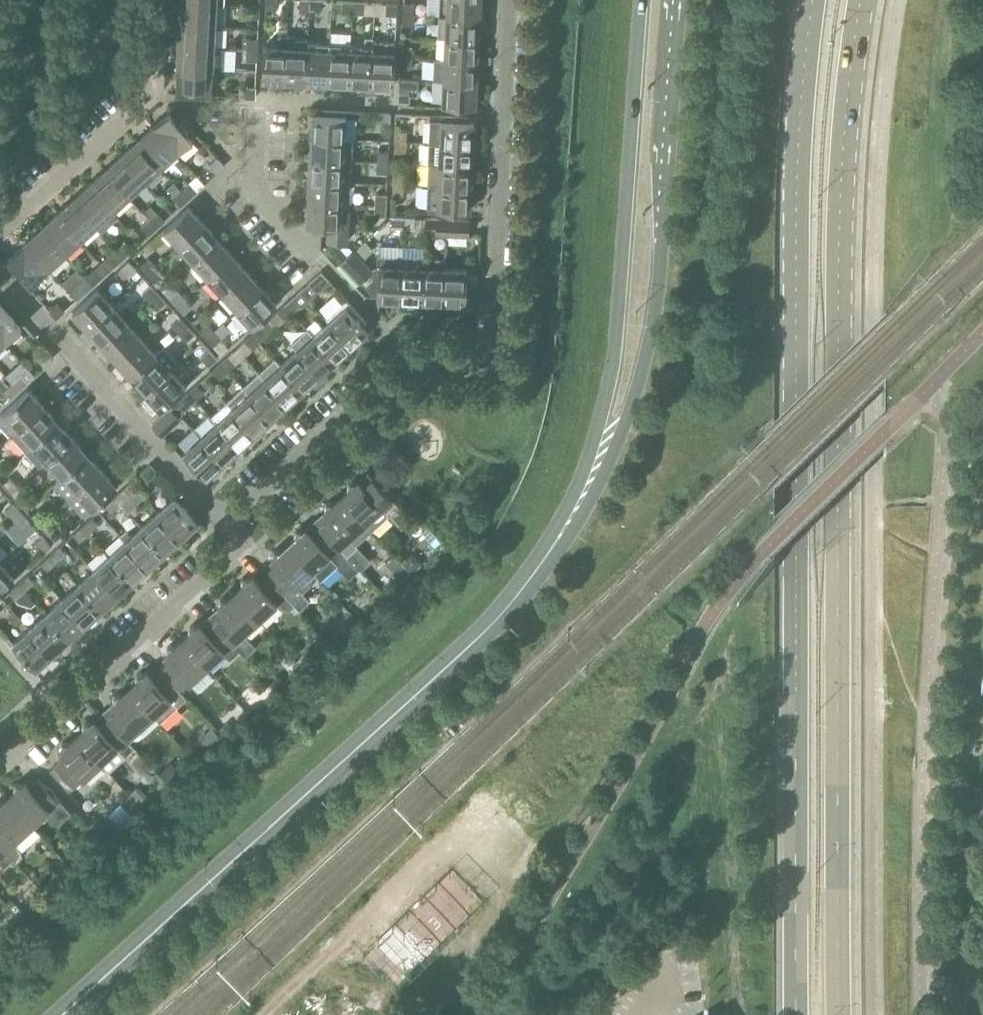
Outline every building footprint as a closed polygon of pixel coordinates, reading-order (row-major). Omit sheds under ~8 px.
[(266,8),(277,8),(277,0),(266,0),(266,8)] [(311,0),(300,0),(300,9),(310,10),(311,0)] [(310,10),(321,10),(322,0),(311,0),(310,10)] [(447,15),(480,17),(481,0),(439,0),(439,15),(447,16),(447,15)] [(353,12),(354,1),(343,1),(343,11),(353,12)] [(365,2),(354,1),(353,12),(364,13),(365,2)] [(179,23),(215,25),(216,4),(181,2),(179,23)] [(398,4),(387,3),(386,14),(397,14),(398,4)] [(404,13),(414,14),(414,3),(404,3),(404,13)] [(259,17),(260,7),(249,6),(249,16),(259,17)] [(414,24),(414,14),(404,13),(403,24),(414,24)] [(447,15),(447,16),(446,37),(479,39),(480,17),(447,15)] [(214,47),(215,25),(179,23),(178,45),(214,47)] [(285,80),(287,36),(287,27),(279,27),(278,46),(264,46),(262,79),(285,80)] [(329,49),(328,82),(350,83),(352,44),(338,43),(339,35),(330,34),(330,43),(329,49)] [(287,36),(285,80),(307,81),(309,48),(308,48),(308,42),(309,39),(296,39),(296,36),(287,36)] [(350,83),(372,84),(374,41),(373,41),(373,37),(365,36),(365,45),(352,44),(350,83)] [(445,59),(478,60),(479,39),(446,37),(445,59)] [(248,38),(247,48),(258,49),(258,38),(248,38)] [(372,84),(394,85),(396,42),(374,41),(372,84)] [(328,82),(329,49),(330,43),(308,42),(308,48),(309,48),(307,81),(328,82)] [(177,66),(213,68),(214,47),(178,45),(177,66)] [(412,46),(402,46),(401,56),(412,57),(412,46)] [(257,60),(258,49),(247,48),(247,59),(257,60)] [(411,68),(412,57),(401,56),(401,67),(411,68)] [(477,82),(478,60),(445,59),(434,58),(433,80),(444,80),(477,82)] [(213,68),(177,66),(176,89),(212,91),(213,68)] [(417,94),(418,79),(400,78),(399,101),(410,101),(410,94),(417,94)] [(477,82),(444,80),(443,103),(476,104),(477,82)] [(256,86),(245,86),(245,97),(255,97),(256,86)] [(313,113),(311,136),(345,138),(346,111),(322,110),(322,114),(313,113)] [(170,111),(153,126),(177,152),(194,137),(170,111)] [(380,112),(380,123),(390,124),(391,113),(380,112)] [(469,117),(430,115),(429,142),(440,142),(474,144),(475,121),(468,121),(469,117)] [(137,140),(161,167),(177,152),(153,126),(137,140)] [(396,129),(396,140),(406,141),(407,130),(396,129)] [(353,138),(345,138),(311,136),(310,158),(344,160),(352,160),(353,138)] [(145,181),(161,167),(137,140),(121,155),(145,181)] [(406,141),(396,140),(395,151),(406,151),(406,141)] [(429,164),(473,166),(474,144),(440,142),(429,142),(427,164),(429,164)] [(388,162),(389,151),(378,150),(378,162),(388,162)] [(105,169),(129,196),(145,181),(121,155),(105,169)] [(225,165),(218,157),(210,165),(217,172),(225,165)] [(310,158),(309,180),(342,181),(351,182),(352,160),(344,160),(310,158)] [(388,172),(388,162),(378,162),(377,171),(388,172)] [(428,185),(471,187),(473,166),(429,164),(428,185)] [(113,210),(129,196),(105,169),(89,184),(113,210)] [(394,173),(393,183),(404,184),(404,173),(394,173)] [(309,180),(308,201),(349,203),(351,182),(342,181),(309,180)] [(197,190),(190,183),(182,190),(189,197),(197,190)] [(404,184),(393,183),(393,194),(403,194),(404,184)] [(118,216),(113,210),(89,184),(73,198),(97,225),(102,230),(118,216)] [(471,187),(428,185),(427,207),(437,208),(437,213),(461,214),(461,209),(470,210),(471,187)] [(181,205),(189,197),(182,190),(174,197),(181,205)] [(376,193),(376,204),(386,205),(387,193),(376,193)] [(81,239),(97,225),(73,198),(57,213),(81,239)] [(307,223),(328,224),(328,240),(348,241),(349,203),(308,201),(307,223)] [(386,215),(386,205),(376,204),(375,215),(386,215)] [(164,228),(179,244),(204,222),(189,206),(164,228)] [(165,220),(158,212),(150,219),(157,227),(165,220)] [(41,227),(65,254),(81,239),(57,213),(41,227)] [(404,216),(394,216),(393,226),(394,226),(393,234),(402,234),(403,227),(404,216)] [(404,216),(403,227),(414,228),(415,217),(404,216)] [(437,218),(436,229),(436,234),(447,235),(448,229),(447,229),(447,218),(437,218)] [(448,229),(447,235),(469,236),(470,219),(447,218),(447,229),(448,229)] [(149,234),(157,227),(150,219),(142,226),(149,234)] [(194,261),(218,238),(204,222),(179,244),(194,261)] [(49,268),(65,254),(41,227),(25,242),(49,268)] [(233,254),(218,238),(194,261),(208,277),(233,254)] [(132,249),(126,241),(125,240),(117,247),(125,256),(132,249)] [(49,268),(25,242),(8,257),(32,283),(48,269),(49,268)] [(109,270),(125,256),(117,247),(101,262),(109,270)] [(338,263),(346,255),(340,248),(332,256),(338,263)] [(371,270),(353,251),(341,262),(359,282),(371,270)] [(223,293),(247,270),(233,254),(208,277),(223,293)] [(380,265),(379,265),(378,298),(400,299),(401,266),(402,255),(401,255),(401,257),(380,256),(380,265)] [(402,255),(401,266),(400,299),(421,300),(423,256),(402,255)] [(423,256),(421,300),(443,301),(445,268),(445,258),(423,257),(423,256)] [(141,265),(148,272),(156,265),(149,258),(141,265)] [(136,268),(129,260),(121,267),(127,274),(128,275),(136,268)] [(85,276),(86,277),(93,285),(109,270),(101,262),(85,276)] [(155,281),(163,274),(156,265),(148,272),(155,281)] [(124,277),(127,274),(121,267),(118,270),(124,277)] [(467,269),(445,268),(443,301),(466,302),(467,269)] [(237,308),(262,286),(247,270),(223,293),(237,308)] [(321,271),(302,289),(309,297),(328,279),(321,271)] [(93,285),(86,277),(85,276),(77,283),(85,292),(93,285)] [(150,300),(158,293),(151,285),(143,293),(150,300)] [(262,286),(237,308),(252,325),(277,303),(262,286)] [(73,311),(88,327),(112,305),(97,288),(73,311)] [(170,296),(177,304),(185,298),(178,290),(170,296)] [(165,301),(158,293),(150,300),(157,308),(165,301)] [(286,304),(293,312),(300,305),(293,297),(286,304)] [(184,312),(192,306),(185,298),(177,304),(184,312)] [(330,320),(352,345),(368,330),(363,325),(367,322),(346,299),(327,317),(330,320)] [(64,310),(57,302),(49,309),(56,317),(64,310)] [(5,341),(22,327),(0,303),(0,336),(5,341)] [(284,319),(293,312),(286,304),(277,311),(284,319)] [(112,305),(88,327),(102,343),(127,321),(112,305)] [(179,332),(187,325),(180,317),(172,324),(179,332)] [(352,345),(330,320),(314,335),(336,359),(352,345)] [(116,359),(141,337),(127,321),(102,343),(116,359)] [(199,329),(206,336),(214,329),(207,322),(199,329)] [(194,333),(187,325),(179,332),(186,340),(194,333)] [(254,332),(261,340),(268,334),(261,326),(254,332)] [(298,349),(320,374),(336,359),(314,335),(307,328),(291,343),(297,350),(298,349)] [(214,329),(206,336),(213,345),(221,338),(214,329)] [(252,348),(261,340),(254,332),(245,340),(252,348)] [(141,337),(116,359),(131,375),(156,353),(141,337)] [(131,375),(145,391),(170,368),(171,369),(178,363),(163,346),(156,353),(131,375)] [(298,349),(297,350),(282,363),(304,388),(320,374),(298,349)] [(47,350),(38,359),(44,366),(54,357),(47,350)] [(217,358),(210,350),(202,357),(209,365),(217,358)] [(221,362),(228,370),(236,363),(229,355),(221,362)] [(275,357),(260,371),(288,403),(304,388),(282,363),(281,364),(275,357)] [(220,377),(228,370),(221,362),(213,369),(220,377)] [(170,368),(145,391),(161,409),(186,386),(171,369),(170,368)] [(243,386),(272,418),(288,403),(260,371),(243,386)] [(21,374),(13,381),(19,389),(28,381),(21,374)] [(19,389),(13,381),(3,391),(9,398),(19,389)] [(189,391),(196,399),(204,392),(197,384),(189,391)] [(233,407),(256,432),(272,418),(243,386),(227,400),(233,407)] [(3,411),(18,427),(43,404),(29,388),(17,399),(17,398),(14,401),(3,411)] [(188,406),(196,399),(189,391),(181,398),(187,404),(188,406)] [(173,405),(179,411),(187,404),(181,398),(173,405)] [(211,415),(217,422),(240,447),(256,432),(233,407),(227,400),(211,415)] [(43,404),(18,427),(11,434),(25,450),(58,420),(43,404)] [(181,418),(171,407),(170,406),(151,423),(163,435),(181,418)] [(72,436),(58,420),(25,450),(40,466),(72,436)] [(240,447),(217,422),(201,436),(224,461),(240,447)] [(61,475),(87,452),(72,436),(40,466),(43,464),(48,469),(53,465),(61,475)] [(224,461),(201,436),(184,451),(207,476),(224,461)] [(61,475),(62,475),(53,483),(68,499),(101,468),(87,452),(61,475)] [(157,472),(150,464),(141,472),(148,480),(157,472)] [(106,495),(117,485),(101,468),(68,499),(83,516),(103,498),(106,495)] [(379,472),(373,477),(392,498),(398,493),(379,472)] [(3,483),(11,492),(18,485),(10,477),(3,483)] [(348,488),(341,495),(372,529),(389,514),(401,528),(411,519),(373,477),(364,485),(359,479),(355,482),(353,481),(351,481),(350,482),(349,483),(348,484),(348,487),(348,488)] [(18,485),(11,492),(20,502),(27,495),(18,485)] [(115,496),(121,503),(130,495),(124,487),(115,496)] [(320,525),(340,546),(347,555),(349,554),(361,568),(360,569),(361,570),(371,561),(356,544),(372,529),(341,495),(333,502),(332,502),(330,501),(329,501),(328,502),(326,503),(325,505),(325,507),(326,508),(323,511),(329,517),(320,525)] [(112,511),(121,503),(115,496),(105,504),(112,511)] [(174,496),(159,511),(184,538),(193,530),(190,528),(197,522),(174,496)] [(14,518),(21,512),(13,503),(6,510),(14,518)] [(32,515),(40,524),(47,517),(39,509),(32,515)] [(174,548),(184,538),(159,511),(142,526),(165,551),(171,545),(174,548)] [(29,522),(21,512),(14,518),(23,528),(29,522)] [(98,523),(92,516),(83,525),(89,532),(98,523)] [(47,517),(40,524),(49,533),(56,527),(47,517)] [(80,540),(89,532),(83,525),(74,533),(80,540)] [(296,536),(288,543),(319,577),(321,579),(337,565),(349,578),(357,571),(360,569),(361,568),(349,554),(347,555),(340,546),(320,525),(311,533),(306,527),(302,530),(300,529),(299,529),(297,530),(296,531),(295,533),(295,534),(295,535),(296,536)] [(149,565),(165,551),(142,526),(126,540),(149,565)] [(51,545),(42,536),(36,542),(44,551),(51,545)] [(133,580),(149,565),(126,540),(110,555),(133,580)] [(275,564),(267,572),(300,609),(310,600),(303,592),(319,577),(288,543),(280,551),(279,550),(278,550),(277,549),(275,550),(274,551),(273,552),(273,555),(273,556),(271,559),(275,564)] [(58,560),(57,561),(63,567),(72,558),(67,552),(66,552),(60,545),(51,553),(58,560)] [(57,561),(58,560),(51,553),(42,562),(48,569),(57,561)] [(117,594),(133,580),(110,555),(94,569),(117,594)] [(422,563),(416,556),(409,555),(402,562),(403,563),(411,571),(412,573),(422,563)] [(0,590),(1,590),(4,588),(3,587),(14,577),(0,562),(0,590)] [(394,572),(401,580),(411,571),(403,563),(394,572)] [(101,609),(117,594),(94,569),(78,583),(101,609)] [(300,609),(267,572),(257,581),(253,575),(250,578),(248,577),(246,577),(244,577),(244,578),(242,580),(242,583),(243,583),(235,590),(260,618),(277,603),(281,607),(290,609),(295,605),(300,609)] [(19,582),(25,590),(34,582),(28,574),(19,582)] [(16,598),(25,590),(19,582),(9,591),(16,598)] [(85,623),(101,609),(78,583),(62,598),(85,623)] [(223,612),(214,620),(246,656),(256,647),(244,633),(260,618),(235,590),(227,598),(226,597),(223,597),(222,598),(221,598),(220,601),(220,603),(221,604),(217,607),(223,612)] [(46,612),(69,638),(85,623),(62,598),(46,612)] [(63,643),(69,638),(46,612),(30,627),(55,655),(65,646),(63,643)] [(189,631),(182,638),(207,666),(223,652),(230,659),(240,650),(245,656),(246,656),(214,620),(205,629),(199,623),(196,626),(196,625),(195,625),(194,625),(192,625),(191,626),(190,627),(189,628),(189,631)] [(46,664),(55,655),(30,627),(14,642),(36,667),(43,661),(46,664)] [(181,690),(207,666),(182,638),(174,646),(173,645),(172,645),(170,645),(169,646),(168,646),(167,648),(167,650),(167,651),(168,652),(164,655),(170,661),(161,669),(181,690)] [(306,663),(315,655),(309,648),(300,657),(306,663)] [(181,690),(161,669),(151,677),(146,671),(143,674),(142,673),(140,673),(139,673),(137,674),(137,675),(136,676),(136,678),(136,679),(137,680),(129,686),(154,714),(154,715),(160,722),(187,697),(181,690)] [(276,677),(269,682),(278,692),(287,684),(282,678),(276,677)] [(128,738),(154,715),(154,714),(129,686),(121,694),(120,693),(118,693),(117,693),(115,694),(115,695),(113,697),(113,698),(114,700),(111,703),(117,709),(108,717),(128,738)] [(248,694),(240,702),(251,714),(259,706),(248,694)] [(127,739),(128,738),(108,717),(99,725),(94,719),(90,722),(88,721),(87,721),(85,721),(84,723),(83,724),(83,726),(84,728),(76,735),(101,762),(101,763),(109,771),(135,747),(127,739)] [(234,728),(227,721),(219,729),(226,736),(234,728)] [(74,787),(101,763),(101,762),(76,735),(68,742),(66,741),(65,741),(63,742),(62,743),(61,744),(61,745),(60,746),(61,748),(58,751),(64,757),(54,765),(74,787)] [(183,774),(183,773),(171,761),(159,773),(171,786),(183,774)] [(69,791),(74,787),(54,765),(50,769),(69,791)] [(15,788),(15,790),(8,797),(32,824),(47,811),(58,823),(71,811),(46,784),(45,785),(39,779),(30,787),(25,781),(22,784),(21,783),(20,783),(18,783),(16,784),(15,785),(14,787),(15,788)] [(152,799),(140,786),(139,784),(130,792),(143,806),(152,799)] [(110,813),(123,828),(124,828),(135,818),(135,819),(145,811),(129,794),(120,803),(120,804),(110,813)] [(32,824),(8,797),(0,804),(0,843),(13,858),(16,861),(24,853),(22,851),(23,850),(15,840),(32,824)] [(4,866),(13,858),(0,843),(0,862),(4,866)] [(76,873),(68,863),(59,872),(67,881),(76,873)] [(32,893),(32,901),(38,908),(49,897),(40,887),(32,893)]
